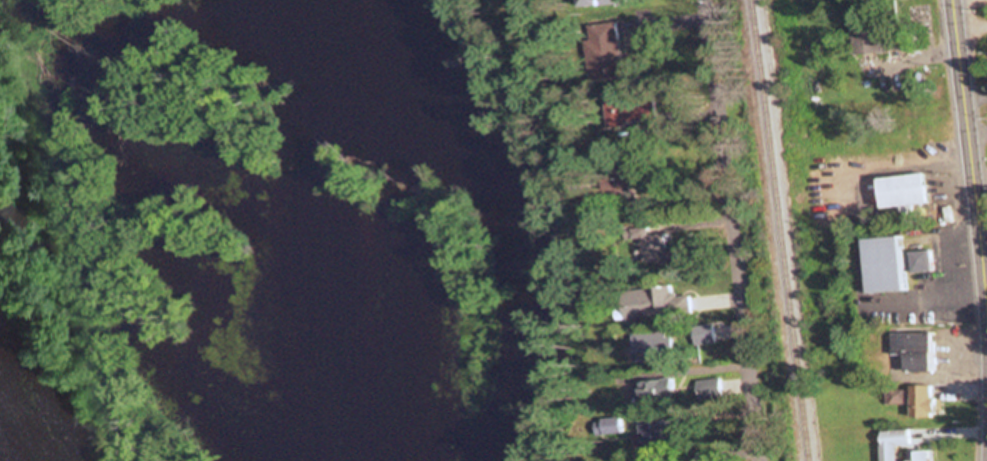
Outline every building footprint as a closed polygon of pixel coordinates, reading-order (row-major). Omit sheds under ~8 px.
[(617,22),(591,24),(595,72),(621,70),(617,22)] [(853,55),(903,51),(901,26),(851,30),(853,55)] [(652,98),(611,98),(611,129),(652,129),(652,98)] [(875,178),(877,209),(925,205),(922,174),(875,178)] [(644,228),(644,262),(670,262),(670,228),(644,228)] [(863,294),(901,291),(897,236),(859,239),(863,294)] [(929,272),(929,251),(908,251),(908,272),(929,272)] [(624,291),(627,321),(690,315),(688,295),(674,296),(673,286),(624,291)] [(693,351),(712,351),(712,325),(693,326),(693,351)] [(672,330),(639,332),(640,360),(673,359),(672,330)] [(932,333),(890,333),(890,355),(902,355),(902,372),(931,372),(932,333)] [(673,378),(639,380),(640,404),(674,402),(673,378)] [(721,380),(696,380),(696,400),(721,400),(721,380)] [(930,386),(906,386),(906,418),(930,418),(930,386)] [(901,391),(890,392),(891,407),(902,406),(901,391)] [(667,420),(640,420),(640,449),(667,449),(667,420)] [(907,431),(877,431),(877,460),(893,460),(893,447),(907,447),(907,431)] [(905,452),(905,460),(925,460),(925,452),(905,452)]
